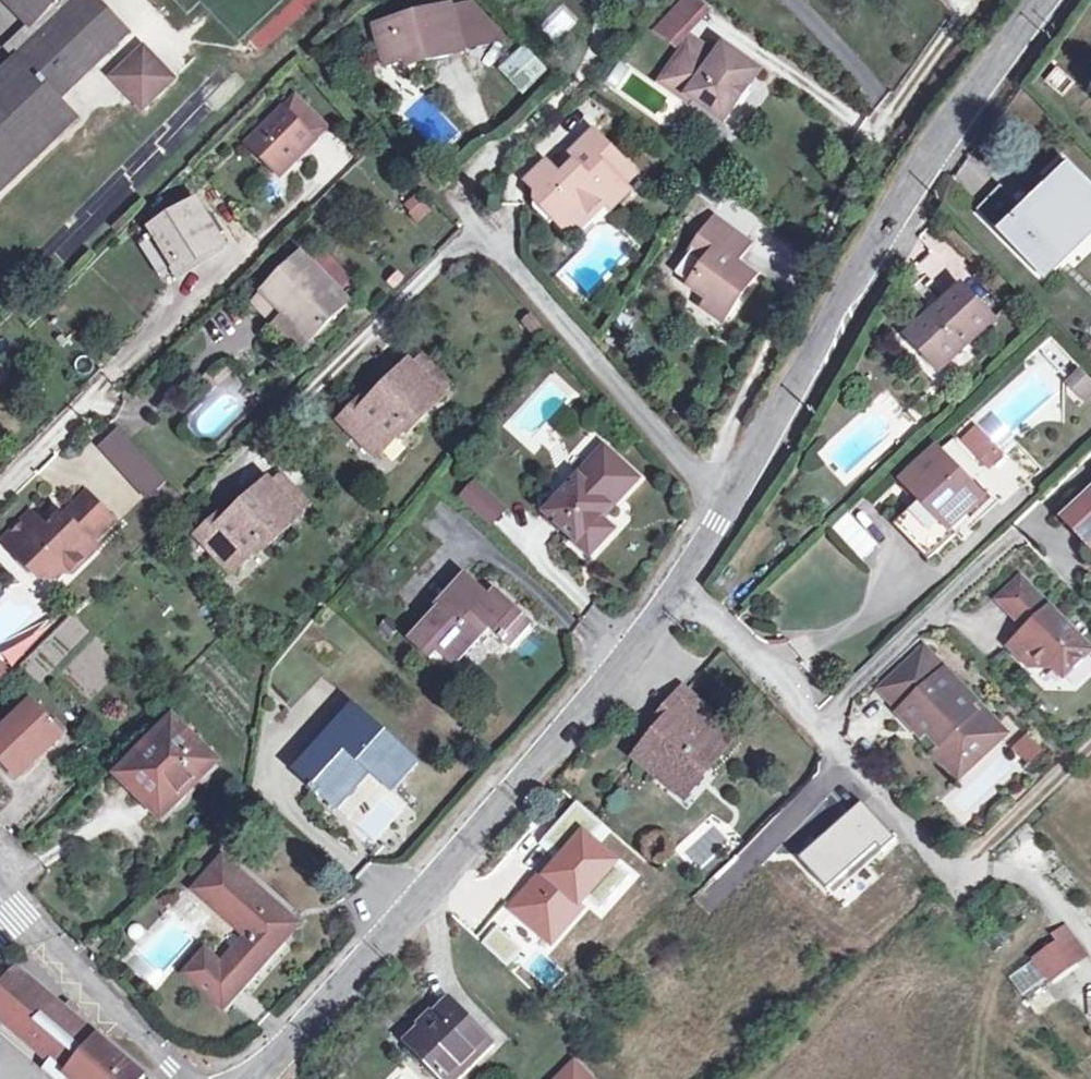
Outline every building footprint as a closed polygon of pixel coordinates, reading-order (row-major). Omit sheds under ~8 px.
[(76,118),(58,99),(128,32),(97,0),(6,0),(30,25),(7,47),(17,58),(0,74),(0,191),(76,118)] [(666,17),(682,29),(703,6),(697,0),(683,0),(666,17)] [(374,26),(385,66),(424,55),(426,62),(463,52),(450,5),(374,26)] [(666,17),(653,29),(671,41),(682,29),(666,17)] [(688,36),(681,46),(657,80),(684,99),(687,96),(722,121),(758,70),(720,43),(713,54),(688,36)] [(524,95),(548,72),(525,47),(500,70),(524,95)] [(172,79),(144,49),(114,78),(142,108),(172,79)] [(1062,96),(1075,78),(1054,63),(1041,81),(1062,96)] [(294,96),(283,108),(315,140),(326,128),(294,96)] [(283,108),(247,144),(280,175),(315,140),(283,108)] [(589,130),(564,156),(571,163),(558,176),(550,169),(543,162),(525,180),(545,200),(540,205),(561,226),(579,209),(585,214),(599,200),(602,202),(607,208),(626,188),(621,182),(632,171),(589,130)] [(571,163),(564,156),(550,169),(558,176),(571,163)] [(997,231),(1041,276),(1065,251),(1059,245),(1090,212),(1090,187),(1063,159),(1044,177),(1048,181),(1022,207),(997,231)] [(977,209),(997,231),(1022,207),(1000,185),(977,209)] [(570,235),(602,202),(599,200),(585,214),(579,209),(561,226),(570,235)] [(195,204),(155,230),(177,265),(199,251),(203,256),(221,245),(195,204)] [(1059,245),(1065,251),(1090,225),(1090,212),(1059,245)] [(729,257),(743,236),(713,216),(687,254),(702,264),(688,285),(707,298),(726,311),(751,274),(735,262),(729,257)] [(177,265),(155,230),(139,239),(161,273),(177,265)] [(749,240),(743,236),(729,257),(735,262),(749,240)] [(270,285),(263,292),(286,316),(310,340),(348,302),(301,255),(293,261),(270,285)] [(270,285),(293,261),(287,256),(264,279),(270,285)] [(961,286),(914,331),(945,364),(993,319),(961,286)] [(278,324),(286,316),(263,292),(251,304),(274,326),(278,324)] [(726,311),(707,298),(700,307),(720,320),(726,311)] [(536,333),(542,328),(531,315),(526,320),(536,333)] [(301,348),(310,340),(286,316),(278,324),(301,348)] [(939,370),(945,364),(914,331),(908,337),(939,370)] [(222,360),(203,380),(212,389),(185,417),(213,444),(260,397),(222,360)] [(410,365),(383,391),(371,403),(365,398),(344,420),(378,454),(404,426),(408,430),(442,397),(410,365)] [(1080,394),(1090,384),(1090,382),(1081,371),(1069,382),(1080,394)] [(1080,394),(1086,400),(1090,395),(1090,384),(1080,394)] [(377,386),(365,398),(371,403),(383,391),(377,386)] [(145,501),(167,482),(116,426),(94,445),(145,501)] [(966,438),(983,456),(996,444),(979,426),(966,438)] [(546,513),(589,554),(611,530),(599,519),(636,479),(605,449),(546,513)] [(929,562),(959,533),(953,527),(983,499),(936,450),(903,481),(921,500),(894,527),(929,562)] [(281,471),(269,482),(300,516),(312,504),(281,471)] [(475,478),(457,496),(489,528),(507,510),(475,478)] [(300,516),(269,482),(241,507),(229,519),(224,513),(201,534),(218,555),(232,571),(261,544),(264,548),(300,516)] [(78,555),(91,541),(114,519),(86,491),(51,529),(33,510),(7,537),(46,577),(55,578),(62,572),(71,571),(82,560),(78,555)] [(1067,515),(1090,540),(1090,493),(1067,515)] [(236,502),(224,513),(229,519),(241,507),(236,502)] [(857,561),(876,547),(849,511),(831,524),(857,561)] [(96,546),(91,541),(78,555),(82,560),(96,546)] [(221,580),(232,571),(218,555),(207,564),(221,580)] [(1044,664),(1054,664),(1064,674),(1090,649),(1090,646),(1021,572),(997,595),(1022,621),(1027,616),(1032,622),(1027,627),(1010,642),(1024,657),(1031,650),(1044,664)] [(479,593),(482,590),(465,574),(436,605),(439,607),(410,639),(431,657),(438,649),(455,664),(490,627),(511,647),(529,626),(520,617),(522,615),(495,590),(490,597),(486,600),(479,593)] [(486,600),(490,597),(482,590),(479,593),(486,600)] [(1022,621),(1027,627),(1032,622),(1027,616),(1022,621)] [(990,735),(994,739),(1006,727),(924,640),(884,678),(905,701),(903,703),(911,712),(916,713),(929,728),(939,740),(944,735),(965,757),(990,735)] [(1029,663),(1044,664),(1031,650),(1024,657),(1029,663)] [(0,667),(0,680),(1,681),(11,672),(3,664),(0,667)] [(685,691),(662,718),(668,723),(658,736),(638,760),(655,773),(661,766),(690,790),(732,738),(707,717),(710,712),(685,691)] [(18,776),(61,734),(31,703),(0,732),(0,758),(18,776)] [(295,771),(332,804),(365,767),(371,772),(391,791),(417,763),(355,706),(295,771)] [(916,713),(911,712),(927,729),(929,728),(916,713)] [(668,723),(662,718),(652,731),(658,736),(668,723)] [(145,784),(169,808),(215,762),(173,721),(120,775),(137,792),(145,784)] [(1027,732),(1010,747),(1027,767),(1044,752),(1027,732)] [(958,772),(994,739),(990,735),(965,757),(944,735),(939,740),(933,745),(958,772)] [(971,823),(1009,764),(984,749),(947,808),(971,823)] [(661,766),(655,773),(684,797),(690,790),(661,766)] [(365,767),(332,804),(337,809),(371,772),(365,767)] [(161,815),(169,808),(145,784),(137,792),(161,815)] [(276,934),(291,917),(243,874),(223,856),(193,889),(213,907),(246,936),(221,964),(205,950),(184,973),(224,1008),(284,941),(276,934)] [(276,934),(284,941),(298,924),(291,917),(276,934)] [(94,933),(84,943),(96,954),(106,944),(94,933)] [(1032,957),(1048,979),(1071,963),(1055,941),(1032,957)] [(657,970),(665,963),(659,958),(652,966),(657,970)] [(145,1077),(71,1013),(56,1001),(18,968),(0,989),(0,1018),(32,1045),(54,1064),(47,1073),(54,1078),(65,1078),(68,1076),(72,1078),(143,1078),(145,1077)] [(59,997),(56,1001),(71,1013),(74,1009),(59,997)] [(443,1078),(472,1051),(477,1056),(491,1042),(450,1001),(408,1043),(443,1078)] [(443,1078),(454,1078),(477,1056),(472,1051),(443,1078)] [(564,1078),(589,1078),(576,1066),(564,1078)]
